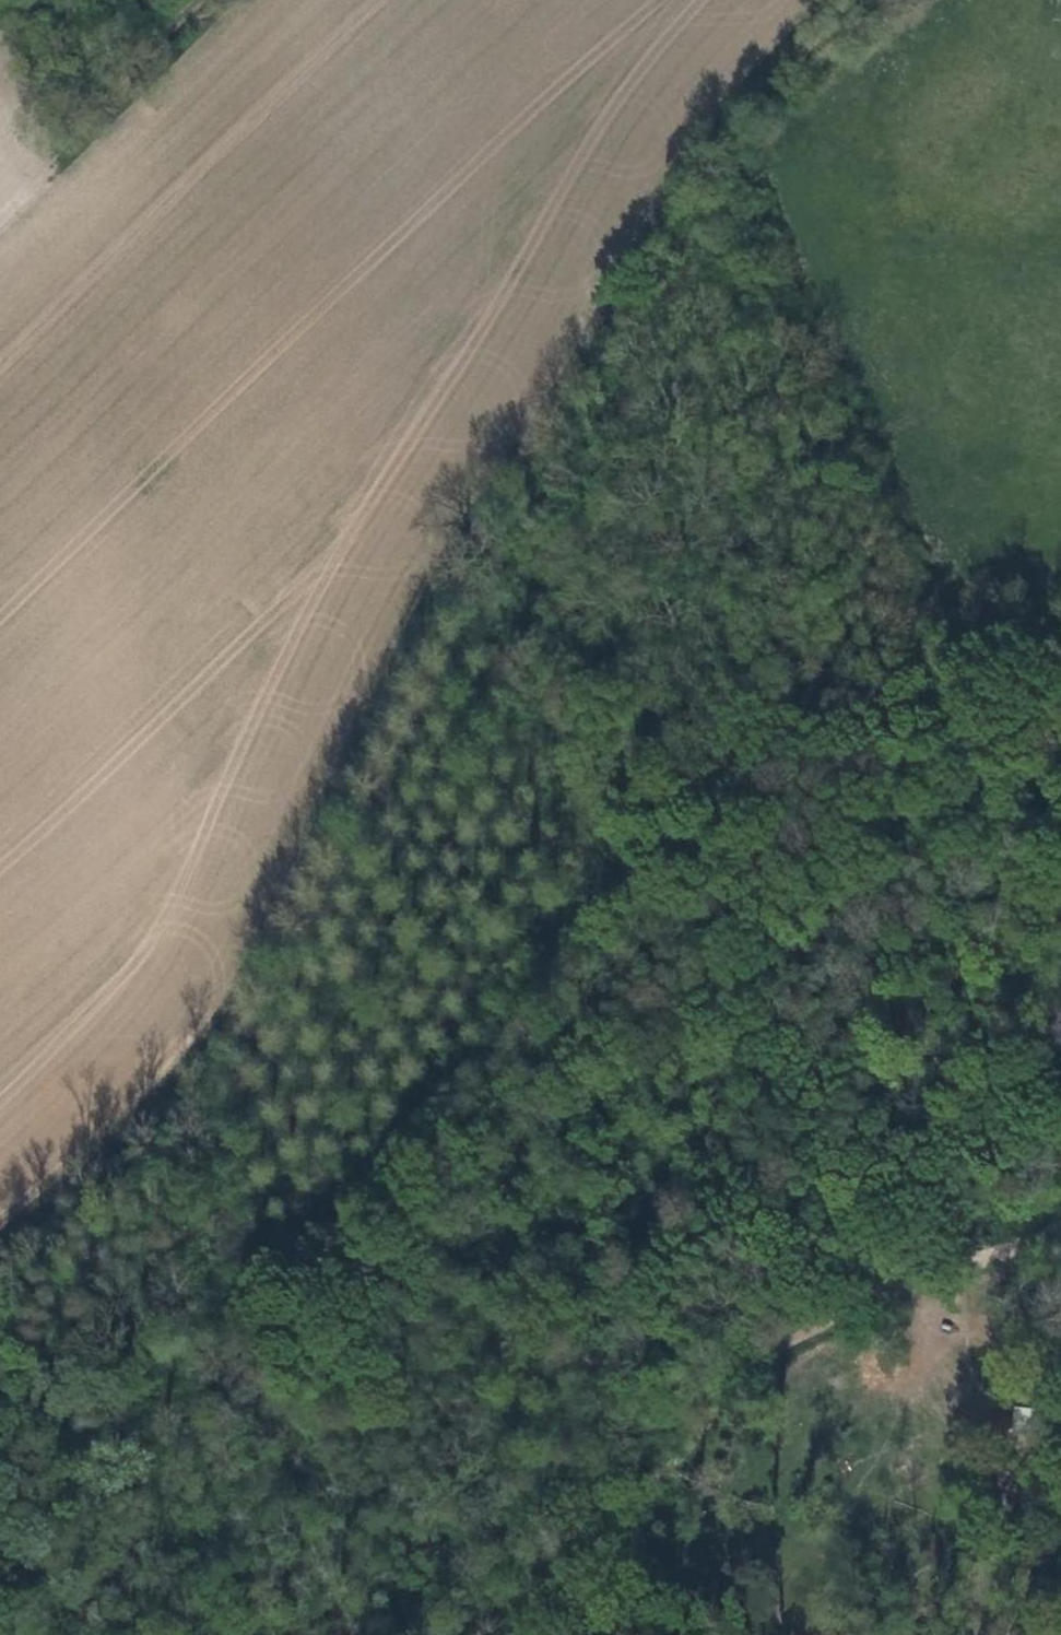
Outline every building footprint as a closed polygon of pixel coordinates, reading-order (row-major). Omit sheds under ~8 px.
[(1035,1427),(1033,1405),(1011,1407),(1012,1429),(1035,1427)]
